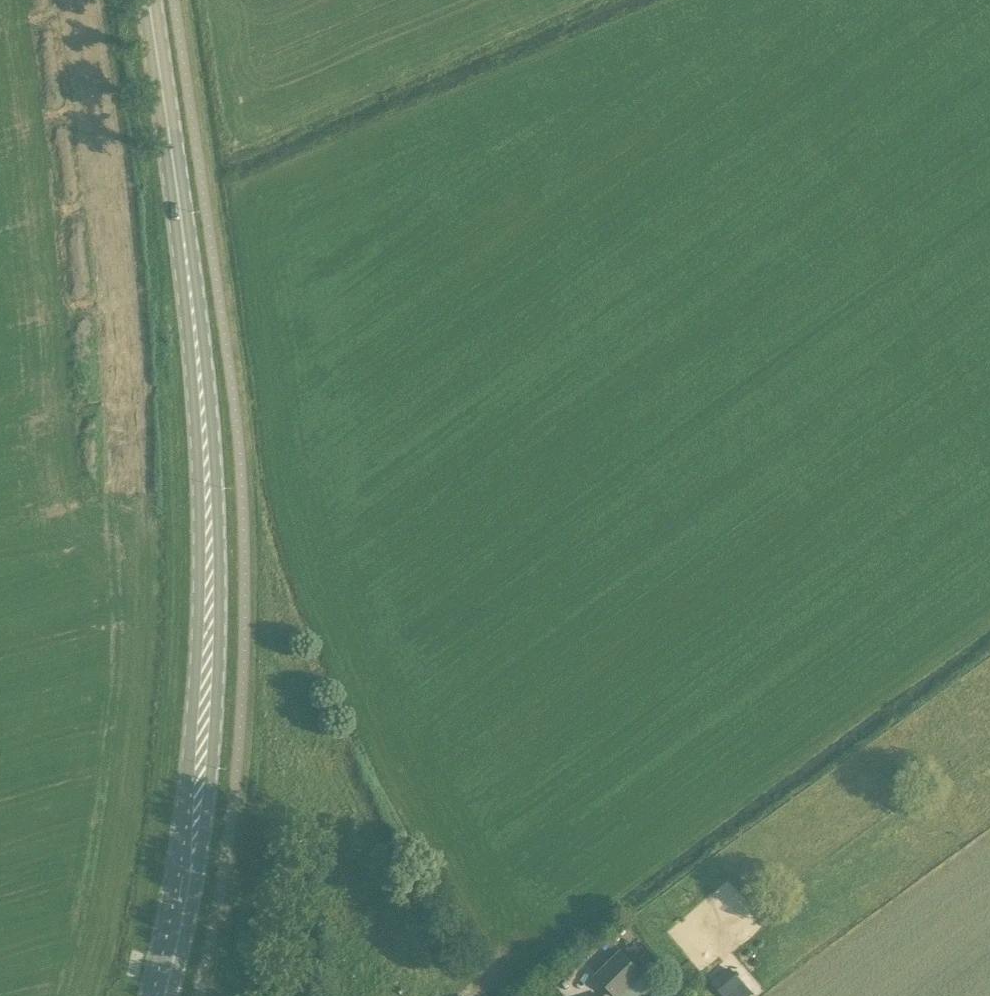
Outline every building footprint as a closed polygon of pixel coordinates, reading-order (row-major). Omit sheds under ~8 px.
[(643,974),(620,950),(594,975),(610,992),(606,995),(640,995),(641,995),(653,984),(643,974)] [(730,968),(714,981),(728,995),(750,995),(753,993),(730,968)]
